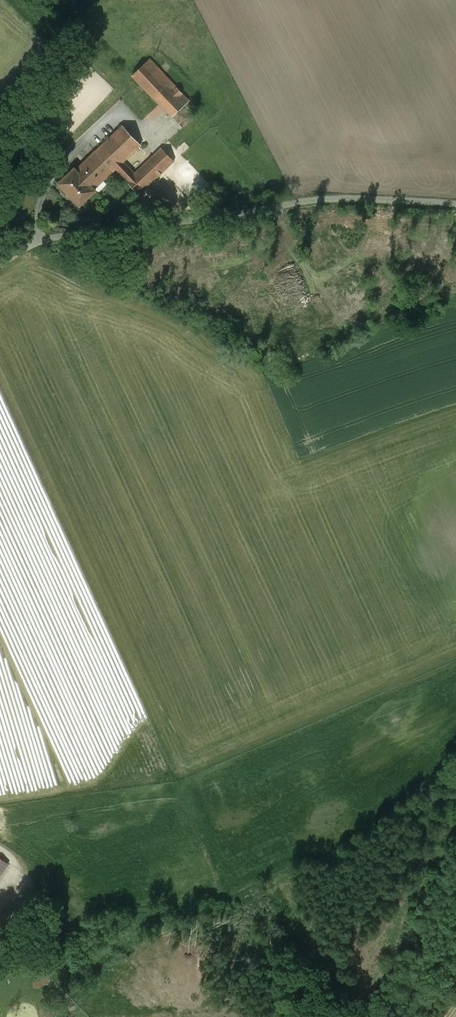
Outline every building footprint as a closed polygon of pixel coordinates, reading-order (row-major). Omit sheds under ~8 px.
[(189,100),(151,59),(133,75),(172,116),(189,100)] [(77,170),(95,189),(116,169),(127,181),(139,194),(175,161),(162,148),(135,173),(126,164),(127,162),(126,160),(142,145),(123,126),(77,170)] [(96,190),(95,189),(77,170),(75,168),(59,183),(80,206),(96,190)] [(8,864),(0,858),(0,876),(8,864)]
